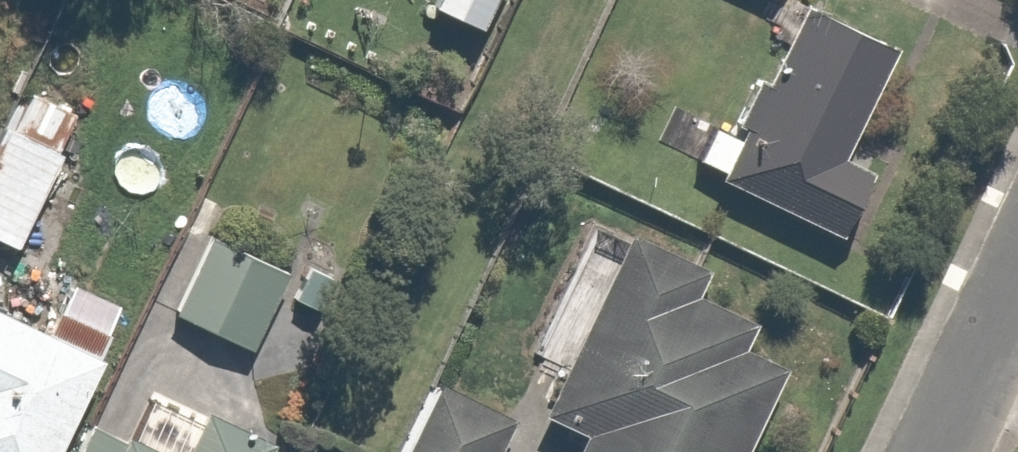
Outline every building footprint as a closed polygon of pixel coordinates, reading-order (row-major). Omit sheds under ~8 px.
[(428,12),(484,43),(508,0),(435,0),(428,12)] [(841,163),(894,50),(809,11),(776,81),(755,71),(725,134),(708,126),(689,167),(868,250),(897,189),(841,163)] [(0,155),(0,246),(23,256),(57,180),(0,155)] [(296,278),(207,233),(167,313),(256,358),(296,278)] [(626,249),(543,427),(585,447),(583,451),(743,451),(792,346),(706,306),(713,290),(626,249)] [(123,338),(58,308),(47,334),(0,313),(0,451),(72,451),(123,338)] [(526,425),(443,384),(410,451),(513,451),(526,425)] [(164,393),(133,451),(275,451),(164,393)] [(92,432),(82,451),(130,451),(92,432)]
